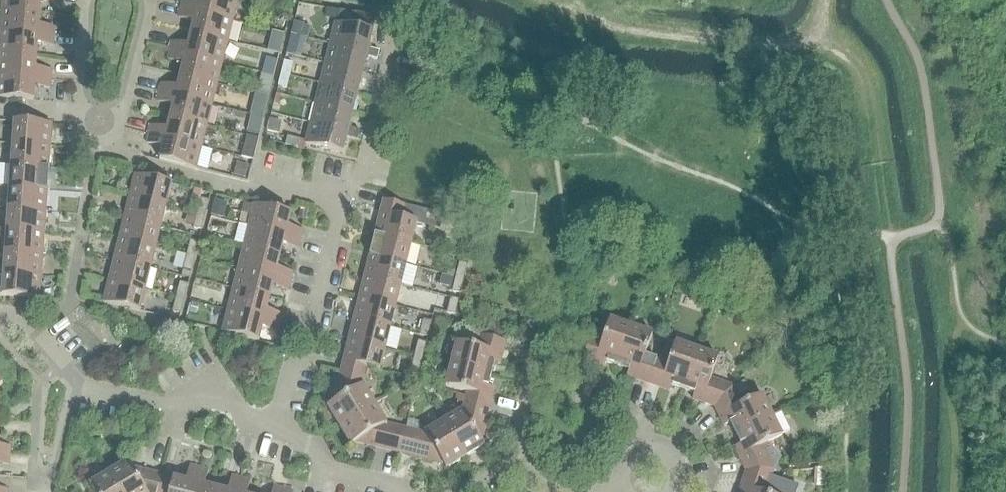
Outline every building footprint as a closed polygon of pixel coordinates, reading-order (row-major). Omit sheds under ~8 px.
[(55,0),(2,0),(1,10),(38,13),(39,1),(55,2),(55,0)] [(231,21),(237,0),(198,0),(198,3),(187,0),(182,0),(180,8),(231,21)] [(190,33),(226,42),(231,21),(180,8),(177,17),(193,21),(190,33)] [(341,18),(342,12),(326,9),(325,15),(341,18)] [(38,13),(1,10),(0,23),(0,32),(53,35),(53,26),(37,25),(38,13)] [(334,23),(329,44),(366,53),(367,49),(375,18),(354,13),(350,27),(334,23)] [(293,22),(290,34),(298,36),(302,24),(293,22)] [(53,35),(0,32),(0,53),(35,56),(36,44),(52,45),(53,35)] [(169,50),(221,63),(226,42),(190,33),(187,45),(171,41),(169,50)] [(378,51),(367,49),(366,53),(329,44),(324,63),(361,73),(365,57),(376,60),(378,51)] [(268,45),(267,51),(279,54),(280,48),(268,45)] [(287,45),(285,52),(300,56),(302,49),(287,45)] [(180,75),(216,84),(221,63),(169,50),(167,59),(182,63),(180,75)] [(35,56),(0,53),(0,75),(50,79),(50,69),(34,68),(35,56)] [(292,63),(283,61),(280,74),(289,76),(292,63)] [(324,63),(319,83),(356,92),(361,73),(324,63)] [(272,76),(274,69),(263,67),(262,73),(268,75),(272,76)] [(267,95),(272,76),(268,75),(260,73),(256,92),(267,95)] [(289,76),(280,74),(277,86),(285,88),(289,76)] [(50,79),(0,75),(0,98),(32,100),(33,87),(49,88),(50,79)] [(159,92),(211,105),(216,84),(180,75),(177,87),(161,83),(159,92)] [(352,112),(356,92),(319,83),(314,103),(352,112)] [(169,117),(205,126),(211,105),(159,92),(156,101),(172,105),(169,117)] [(262,117),(268,97),(255,94),(250,114),(262,117)] [(314,103),(309,123),(347,132),(345,137),(356,140),(359,130),(348,128),(352,112),(314,103)] [(262,117),(250,114),(246,131),(257,134),(262,117)] [(148,134),(200,147),(205,126),(169,117),(166,128),(151,124),(148,134)] [(280,121),(269,118),(267,131),(277,133),(280,121)] [(49,147),(50,124),(13,121),(12,144),(49,147)] [(347,132),(309,123),(305,141),(304,144),(341,153),(345,137),(347,132)] [(158,160),(195,169),(200,147),(148,134),(146,143),(162,147),(158,160)] [(256,138),(245,136),(240,156),(251,159),(256,138)] [(284,145),(297,148),(299,140),(286,137),(284,145)] [(299,140),(297,148),(303,150),(305,144),(304,144),(305,141),(299,140)] [(47,168),(49,147),(12,144),(10,165),(47,168)] [(232,175),(245,179),(249,166),(236,163),(232,175)] [(46,190),(47,168),(10,165),(8,187),(46,190)] [(129,197),(165,206),(170,184),(134,175),(129,197)] [(44,211),(46,190),(8,187),(7,208),(44,211)] [(123,217),(160,227),(165,206),(129,197),(123,217)] [(204,215),(208,201),(200,199),(196,213),(204,215)] [(222,217),(226,203),(213,200),(210,214),(222,217)] [(382,200),(374,235),(410,244),(415,223),(439,229),(443,215),(382,200)] [(253,204),(247,226),(299,239),(302,230),(286,226),(289,213),(253,204)] [(5,230),(43,233),(44,211),(7,208),(5,230)] [(204,215),(196,213),(192,228),(200,230),(204,215)] [(118,238),(155,247),(160,227),(123,217),(118,238)] [(297,248),(299,239),(247,226),(242,247),(279,256),(281,244),(297,248)] [(43,233),(5,230),(0,230),(0,252),(4,252),(41,255),(43,233)] [(374,235),(369,256),(405,265),(410,244),(374,235)] [(113,260),(149,268),(155,247),(118,238),(113,260)] [(194,257),(197,243),(189,241),(185,255),(194,257)] [(276,268),(279,256),(242,247),(237,268),(289,281),(291,272),(276,268)] [(40,276),(41,255),(4,252),(2,274),(40,276)] [(194,257),(185,255),(182,270),(190,272),(194,257)] [(369,256),(363,276),(400,285),(405,265),(369,256)] [(108,280),(144,289),(149,268),(113,260),(108,280)] [(458,262),(455,277),(463,279),(467,264),(458,262)] [(287,290),(289,281),(237,268),(232,289),(268,298),(271,286),(287,290)] [(447,268),(446,275),(453,276),(455,270),(447,268)] [(40,276),(2,274),(0,273),(0,295),(1,295),(38,298),(40,276)] [(439,285),(450,288),(453,277),(441,275),(439,285)] [(363,276),(358,297),(394,306),(400,285),(363,276)] [(463,279),(455,277),(451,292),(459,294),(463,279)] [(102,302),(139,311),(144,289),(108,280),(102,302)] [(187,285),(186,284),(179,282),(175,297),(183,299),(187,285)] [(265,310),(268,298),(232,289),(227,310),(279,323),(281,313),(265,310)] [(183,299),(175,297),(171,312),(180,314),(183,299)] [(389,327),(394,306),(358,297),(353,318),(389,327)] [(450,298),(446,313),(454,315),(458,300),(450,298)] [(192,302),(189,313),(196,315),(199,304),(192,302)] [(276,332),(279,323),(227,310),(221,332),(258,341),(261,328),(276,332)] [(353,318),(348,339),(384,348),(389,327),(353,318)] [(605,362),(616,366),(630,327),(609,319),(601,341),(589,337),(581,360),(603,368),(605,362)] [(419,335),(427,337),(430,322),(422,320),(419,335)] [(626,376),(647,383),(655,360),(644,356),(651,334),(630,327),(616,366),(628,370),(626,376)] [(450,365),(490,375),(493,363),(499,364),(504,342),(480,336),(477,348),(455,343),(450,365)] [(348,339),(339,373),(364,379),(367,367),(378,370),(384,348),(348,339)] [(422,358),(425,343),(417,341),(413,356),(422,358)] [(671,385),(682,389),(696,350),(675,343),(667,364),(655,360),(647,383),(669,391),(671,385)] [(691,399),(714,406),(732,386),(709,378),(717,357),(696,350),(682,389),(693,393),(691,399)] [(422,358),(413,356),(410,370),(418,372),(422,358)] [(487,386),(490,375),(450,365),(444,387),(466,392),(463,404),(488,410),(493,388),(487,386)] [(326,407),(338,426),(374,405),(362,385),(364,379),(339,373),(334,393),(338,400),(326,407)] [(728,423),(734,434),(771,416),(761,395),(741,405),(732,386),(714,406),(723,426),(728,423)] [(462,410),(442,422),(464,457),(483,446),(476,434),(483,430),(488,410),(463,404),(462,410)] [(365,445),(385,450),(391,425),(385,424),(374,405),(338,426),(350,445),(362,438),(365,445)] [(771,417),(771,416),(734,434),(739,444),(733,447),(743,468),(761,467),(769,463),(777,459),(773,450),(765,454),(761,446),(790,432),(780,412),(771,417)] [(444,469),(464,457),(442,422),(423,433),(417,432),(411,456),(431,461),(437,457),(444,469)] [(385,450),(398,453),(404,429),(391,425),(385,450)] [(398,453),(411,456),(417,432),(404,429),(398,453)] [(8,455),(9,445),(0,445),(0,454),(8,455)] [(8,464),(8,455),(0,454),(0,464),(8,464)] [(107,473),(119,491),(156,491),(160,475),(140,470),(134,473),(127,462),(107,473)] [(172,478),(169,491),(192,491),(198,468),(188,465),(184,481),(172,478)] [(215,488),(203,485),(207,470),(198,468),(192,491),(214,491),(215,488)] [(107,473),(88,485),(92,491),(119,491),(107,473)] [(776,489),(779,480),(770,476),(761,473),(744,474),(738,491),(776,491),(776,489)] [(156,491),(169,491),(172,478),(160,475),(156,491)] [(240,478),(230,476),(226,491),(215,488),(214,491),(236,491),(240,478)] [(249,480),(240,478),(236,491),(246,491),(249,480)]
